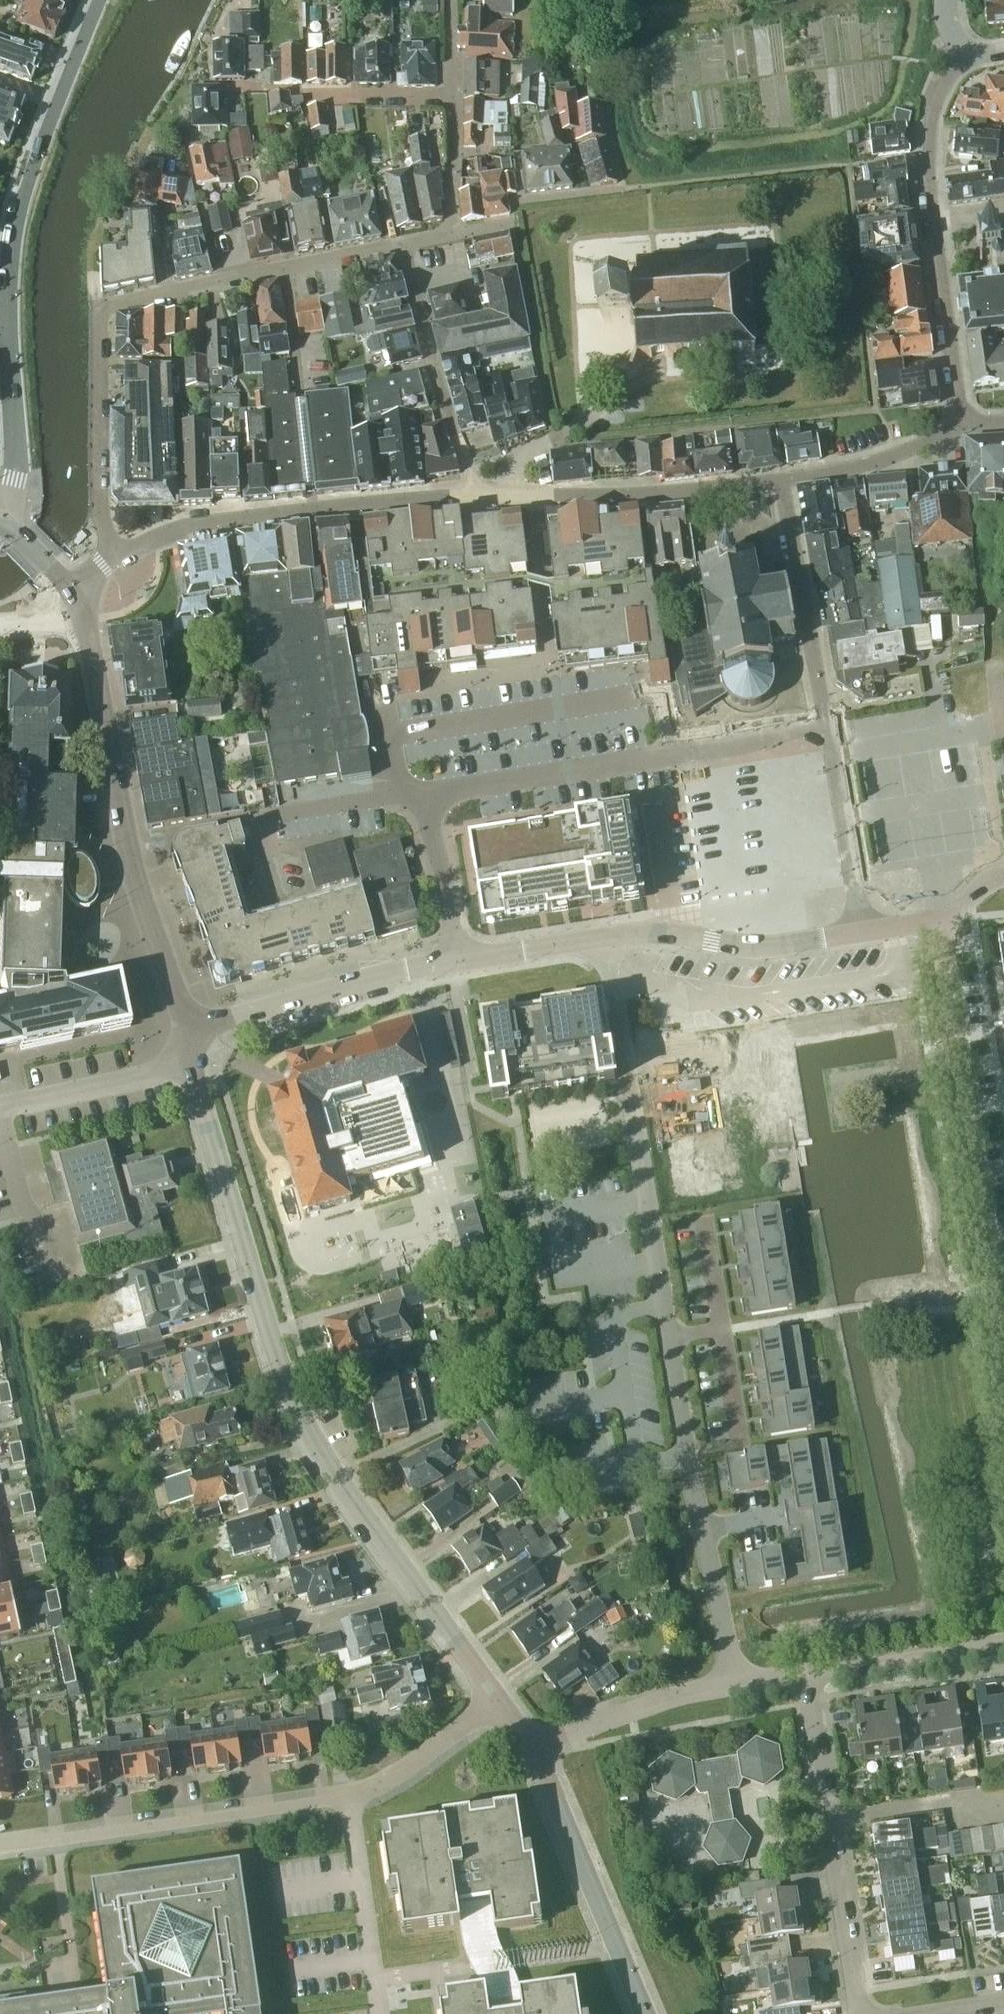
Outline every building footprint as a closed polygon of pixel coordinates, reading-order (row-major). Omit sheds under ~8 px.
[(26,7),(19,24),(54,38),(62,18),(66,17),(68,12),(66,7),(68,3),(61,0),(8,0),(26,7)] [(391,0),(374,0),(374,16),(377,16),(377,20),(391,20),(391,0)] [(422,13),(437,13),(437,0),(422,0),(422,13)] [(483,13),(467,12),(466,28),(458,28),(458,48),(466,49),(466,57),(513,59),(514,23),(490,22),(491,13),(514,14),(514,0),(484,0),(483,13)] [(989,8),(986,8),(987,14),(984,16),(985,22),(988,23),(988,26),(1003,25),(1003,0),(988,0),(989,8)] [(260,14),(241,14),(241,40),(245,40),(245,44),(259,44),(259,40),(260,40),(260,14)] [(706,78),(753,74),(748,24),(690,29),(691,43),(702,42),(702,50),(714,49),(715,59),(704,60),(706,78)] [(580,40),(592,39),(591,27),(579,28),(580,40)] [(578,48),(577,34),(561,36),(563,50),(578,48)] [(32,82),(42,55),(0,40),(0,70),(32,82)] [(214,72),(214,80),(214,81),(220,81),(239,81),(244,81),(243,44),(243,43),(238,43),(219,43),(214,43),(214,72)] [(389,83),(388,45),(365,46),(365,51),(353,51),(354,84),(366,84),(389,83)] [(435,87),(435,45),(401,45),(402,74),(398,74),(398,87),(435,87)] [(345,84),(344,46),(325,46),(325,52),(305,52),(305,84),(345,84)] [(264,71),(263,47),(247,47),(248,71),(264,71)] [(301,84),(300,47),(280,47),(280,53),(271,53),(271,62),(273,61),(274,84),(301,84)] [(523,59),(521,89),(539,74),(541,73),(541,60),(523,59)] [(496,86),(495,62),(466,62),(466,97),(502,97),(502,86),(496,86)] [(521,89),(520,106),(537,107),(538,84),(539,74),(521,89)] [(1003,122),(1003,80),(987,78),(985,94),(961,91),(958,116),(1003,122)] [(556,92),(554,93),(556,111),(562,132),(564,132),(578,130),(579,142),(607,139),(603,104),(576,107),(575,98),(574,90),(569,91),(568,85),(555,87),(556,92)] [(226,118),(225,88),(192,88),(193,127),(226,127),(226,118)] [(9,146),(26,100),(0,91),(0,143),(9,146)] [(289,99),(288,92),(269,95),(271,111),(291,109),(290,106),(300,105),(299,98),(289,99)] [(484,101),(465,101),(465,127),(464,147),(475,147),(477,144),(477,131),(482,131),(482,129),(482,127),(496,127),(507,127),(507,103),(484,103),(484,101)] [(328,127),(324,105),(308,107),(313,139),(330,137),(328,127)] [(548,150),(523,153),(528,193),(574,189),(572,169),(577,168),(572,148),(566,148),(562,132),(556,111),(544,113),(539,113),(541,124),(548,150)] [(912,115),(896,111),(893,124),(869,127),(871,138),(870,138),(872,157),(909,152),(905,122),(910,122),(912,115)] [(240,127),(247,127),(247,115),(231,115),(231,126),(240,127)] [(248,131),(230,134),(233,152),(251,149),(248,131)] [(1000,136),(958,132),(955,156),(997,161),(1000,136)] [(849,146),(859,144),(858,133),(848,134),(849,146)] [(182,147),(185,136),(173,134),(170,145),(182,147)] [(494,135),(494,144),(510,144),(510,135),(494,135)] [(431,164),(426,137),(409,140),(413,167),(431,164)] [(619,183),(606,142),(581,147),(593,186),(619,183)] [(234,185),(225,143),(190,150),(198,185),(220,181),(221,188),(234,185)] [(165,163),(142,160),(135,206),(156,209),(157,202),(181,206),(183,193),(185,180),(163,177),(165,163)] [(887,194),(886,189),(886,187),(907,184),(904,161),(868,167),(871,184),(855,186),(857,199),(887,194)] [(988,164),(989,176),(944,182),(948,206),(1003,198),(1003,162),(988,164)] [(317,249),(324,248),(325,246),(327,246),(320,208),(316,208),(314,200),(323,199),(319,169),(298,173),(312,249),(315,248),(317,249)] [(443,185),(440,170),(414,175),(425,224),(443,221),(439,203),(443,202),(440,185),(443,185)] [(420,225),(409,172),(387,177),(398,229),(420,225)] [(483,191),(486,219),(510,215),(507,195),(516,193),(513,175),(504,176),(504,172),(481,174),(482,182),(483,191)] [(276,177),(281,202),(282,207),(296,205),(298,211),(288,213),(295,252),(299,251),(301,252),(308,251),(309,249),(312,249),(298,173),(276,177)] [(463,222),(486,219),(483,191),(482,182),(481,174),(480,175),(480,180),(461,181),(462,194),(460,195),(463,222)] [(904,186),(886,189),(887,194),(889,212),(883,213),(884,221),(859,225),(866,272),(919,265),(912,216),(903,217),(902,213),(907,212),(904,186)] [(379,238),(371,195),(327,204),(335,247),(379,238)] [(282,207),(281,202),(256,207),(259,221),(245,223),(252,260),(280,255),(278,245),(289,243),(282,207)] [(231,231),(226,206),(207,210),(213,235),(231,231)] [(203,230),(199,213),(183,217),(186,234),(176,236),(175,259),(179,280),(212,273),(203,230)] [(159,239),(158,215),(131,216),(132,250),(104,250),(96,255),(97,266),(103,270),(103,294),(152,286),(152,250),(151,239),(159,239)] [(1003,227),(1002,224),(999,224),(1000,228),(996,228),(998,238),(980,241),(977,238),(974,240),(978,244),(981,259),(979,261),(981,263),(985,259),(991,258),(992,263),(998,267),(1003,266),(1003,227)] [(514,256),(509,234),(474,241),(478,260),(468,262),(470,269),(498,264),(497,259),(514,256)] [(752,253),(749,249),(744,253),(713,255),(713,252),(707,252),(708,259),(641,263),(641,260),(637,261),(639,285),(635,286),(636,288),(632,288),(632,290),(607,291),(607,289),(601,289),(601,297),(602,305),(603,323),(632,321),(632,326),(636,326),(638,358),(630,367),(632,370),(643,359),(657,358),(756,353),(755,335),(753,335),(752,321),(754,321),(754,309),(751,309),(750,285),(752,285),(752,273),(749,273),(748,256),(752,253)] [(375,283),(400,278),(395,257),(363,264),(368,288),(376,286),(375,283)] [(998,267),(999,273),(978,276),(979,281),(958,284),(961,303),(959,303),(961,317),(963,317),(966,336),(1003,332),(1003,266),(998,267)] [(485,347),(530,338),(516,271),(485,278),(493,315),(471,319),(463,287),(454,289),(430,293),(430,297),(429,299),(431,308),(433,309),(438,328),(434,329),(441,357),(467,351),(473,350),(485,347)] [(926,314),(920,271),(885,275),(891,319),(926,314)] [(406,302),(400,278),(375,283),(376,286),(368,288),(371,306),(367,306),(370,319),(371,318),(375,334),(412,327),(408,310),(401,311),(399,304),(406,302)] [(263,330),(286,326),(277,282),(254,287),(263,330)] [(347,295),(320,299),(323,314),(326,330),(328,342),(355,336),(353,327),(350,309),(347,295)] [(322,314),(319,299),(295,303),(300,336),(325,331),(322,314)] [(183,312),(168,310),(117,314),(116,358),(169,359),(170,343),(173,343),(173,346),(183,346),(183,312)] [(204,348),(204,315),(191,315),(191,322),(185,322),(186,348),(204,348)] [(244,367),(262,366),(261,355),(258,331),(256,315),(238,317),(243,357),(244,367)] [(895,333),(898,333),(909,332),(910,341),(929,339),(927,319),(894,323),(895,332),(895,333)] [(263,330),(258,331),(261,355),(262,366),(271,365),(270,357),(289,355),(286,326),(263,330)] [(233,379),(232,352),(228,352),(227,329),(208,330),(211,388),(223,388),(223,379),(233,379)] [(419,348),(414,330),(370,340),(366,346),(368,351),(374,354),(380,353),(383,369),(422,360),(421,356),(422,354),(421,349),(419,348)] [(900,360),(902,359),(931,356),(929,339),(910,341),(909,332),(898,333),(899,337),(899,342),(898,342),(898,344),(900,360)] [(871,340),(874,363),(900,360),(898,344),(890,345),(889,337),(871,340)] [(994,337),(966,341),(973,387),(999,384),(1000,388),(1003,387),(1003,344),(995,345),(994,337)] [(446,379),(473,375),(472,372),(479,370),(477,362),(533,349),(530,338),(485,347),(473,350),(467,351),(441,357),(446,379)] [(902,359),(900,360),(874,363),(878,392),(898,389),(902,393),(904,409),(938,405),(933,365),(904,368),(902,359)] [(210,394),(207,360),(185,360),(185,394),(210,394)] [(271,365),(262,366),(264,389),(263,389),(265,417),(271,495),(272,495),(272,500),(305,497),(305,494),(304,491),(303,478),(302,469),(294,396),(292,387),(288,387),(285,363),(271,365)] [(171,369),(126,367),(127,415),(112,415),(112,501),(119,509),(178,509),(171,369)] [(535,382),(532,369),(491,379),(496,403),(486,406),(495,446),(526,434),(546,427),(538,381),(535,382)] [(353,385),(350,370),(333,374),(337,389),(353,385)] [(354,432),(359,482),(360,491),(422,484),(415,416),(430,410),(418,371),(365,384),(370,417),(369,417),(369,425),(365,426),(366,431),(354,432)] [(473,375),(446,379),(460,432),(486,427),(473,375)] [(295,396),(294,396),(302,469),(303,478),(304,491),(305,494),(305,489),(311,489),(316,488),(317,493),(358,489),(357,482),(359,482),(354,432),(352,432),(347,390),(306,395),(307,400),(300,401),(295,401),(295,396)] [(263,392),(254,393),(256,409),(264,408),(263,392)] [(239,399),(211,398),(211,423),(224,423),(224,411),(239,410),(239,399)] [(241,446),(244,503),(272,500),(272,495),(271,495),(265,417),(245,419),(248,445),(241,446)] [(451,451),(442,423),(420,428),(423,456),(424,456),(427,477),(459,472),(453,452),(451,451)] [(212,505),(210,424),(177,425),(178,445),(180,447),(182,506),(212,505)] [(798,424),(774,427),(777,445),(784,444),(788,466),(820,460),(816,436),(800,438),(798,424)] [(781,468),(777,445),(774,427),(737,432),(742,466),(749,465),(750,473),(781,468)] [(717,447),(733,445),(731,431),(716,433),(717,447)] [(221,446),(220,434),(211,434),(213,500),(240,499),(238,445),(221,446)] [(966,440),(968,496),(979,496),(979,502),(996,502),(996,495),(1003,495),(1003,439),(966,440)] [(664,475),(660,440),(636,442),(640,478),(664,475)] [(625,467),(622,444),(550,452),(551,457),(549,457),(552,485),(593,481),(592,471),(625,467)] [(695,479),(693,453),(692,447),(685,448),(685,445),(662,447),(666,482),(695,479)] [(730,448),(693,453),(695,479),(732,475),(730,448)] [(923,497),(906,500),(906,503),(912,545),(970,538),(967,494),(966,468),(919,472),(923,497)] [(906,503),(906,500),(902,475),(866,480),(871,513),(886,511),(886,506),(906,503)] [(870,535),(862,481),(830,486),(834,508),(837,508),(839,515),(844,514),(851,538),(870,535)] [(797,491),(810,557),(841,550),(842,556),(849,555),(842,518),(834,519),(828,486),(797,491)] [(703,606),(702,602),(701,597),(700,597),(690,526),(686,527),(683,505),(646,508),(649,530),(651,531),(657,566),(691,562),(692,572),(685,574),(689,599),(694,598),(695,607),(703,606)] [(647,576),(639,509),(620,512),(577,511),(577,513),(555,515),(548,524),(549,529),(558,609),(552,610),(557,661),(564,660),(566,672),(649,662),(651,686),(671,683),(652,575),(647,576)] [(365,522),(363,522),(368,561),(358,562),(360,580),(364,612),(369,655),(372,677),(397,674),(399,695),(420,692),(417,672),(477,664),(476,655),(536,648),(520,515),(495,512),(491,520),(452,525),(451,516),(429,519),(429,516),(410,516),(374,521),(375,526),(366,527),(365,522)] [(368,561),(363,522),(349,522),(316,526),(322,576),(318,576),(323,614),(325,614),(349,611),(351,627),(364,625),(363,613),(358,580),(360,580),(358,562),(368,561)] [(911,555),(907,524),(893,525),(897,556),(911,555)] [(326,621),(325,614),(323,614),(318,576),(315,577),(308,525),(236,535),(241,579),(246,578),(251,616),(245,617),(255,676),(260,675),(274,782),(336,774),(337,780),(366,776),(351,658),(349,658),(344,619),(326,621)] [(175,625),(174,626),(165,626),(166,635),(174,634),(174,632),(193,629),(191,619),(211,616),(209,603),(240,598),(231,540),(210,543),(210,542),(197,544),(198,546),(178,549),(182,576),(183,576),(187,599),(179,601),(179,605),(175,623),(175,625)] [(706,601),(702,602),(703,606),(706,620),(707,620),(707,625),(706,625),(707,628),(669,636),(679,690),(690,688),(696,719),(697,718),(697,715),(714,705),(711,693),(724,689),(726,693),(728,697),(731,700),(734,703),(738,705),(742,707),(746,708),(751,708),(755,707),(759,706),(763,704),(767,702),(770,698),(772,695),(774,691),(775,687),(776,682),(775,678),(772,661),(775,660),(774,657),(772,657),(770,644),(795,640),(792,629),(795,628),(794,625),(792,625),(785,586),(787,586),(786,582),(782,583),(782,585),(762,588),(762,585),(760,585),(755,558),(757,558),(757,555),(751,556),(751,557),(736,560),(735,555),(737,555),(736,550),(731,551),(731,553),(720,555),(719,553),(715,554),(716,558),(717,558),(718,563),(703,565),(703,564),(698,565),(699,570),(701,570),(703,585),(702,585),(703,590),(705,590),(706,601)] [(853,580),(849,555),(842,556),(841,550),(810,557),(817,594),(823,629),(829,628),(838,679),(846,685),(851,684),(852,693),(863,701),(874,699),(877,695),(875,683),(882,682),(881,677),(897,675),(895,661),(913,658),(910,632),(886,636),(885,630),(921,625),(912,556),(878,561),(881,585),(868,586),(867,578),(853,580)] [(946,595),(921,598),(923,614),(948,612),(946,595)] [(984,628),(983,610),(957,611),(958,629),(984,628)] [(169,703),(160,627),(148,628),(148,627),(137,629),(109,633),(114,667),(121,666),(128,709),(169,703)] [(55,986),(58,891),(66,891),(79,892),(79,891),(79,877),(59,876),(60,857),(72,857),(76,785),(76,783),(60,782),(61,745),(66,745),(67,705),(68,683),(56,682),(57,678),(21,676),(21,681),(8,680),(5,749),(6,749),(3,837),(0,837),(0,838),(0,862),(1,862),(0,875),(0,985),(55,986)] [(219,699),(188,703),(190,720),(221,716),(219,699)] [(129,724),(134,751),(148,829),(163,826),(178,824),(206,819),(199,775),(213,772),(208,747),(194,750),(193,741),(181,743),(176,716),(129,724)] [(269,745),(267,732),(247,735),(249,748),(269,745)] [(822,755),(699,773),(715,886),(839,868),(822,755)] [(670,817),(691,812),(685,789),(664,794),(670,817)] [(516,826),(469,833),(476,875),(478,886),(480,886),(498,883),(499,887),(480,890),(479,890),(484,922),(486,921),(502,919),(552,911),(567,908),(623,899),(638,897),(644,896),(633,830),(633,829),(630,813),(629,808),(554,820),(553,820),(539,822),(531,823),(517,826),(516,826)] [(246,848),(241,830),(220,836),(219,832),(186,838),(183,839),(181,840),(179,842),(178,844),(176,847),(175,850),(175,853),(175,856),(175,859),(217,970),(215,974),(214,979),(216,984),(221,986),(226,987),(230,985),(233,980),(375,939),(363,893),(246,927),(225,854),(233,852),(235,851),(246,848)] [(354,878),(343,841),(305,852),(316,889),(354,878)] [(424,921),(399,842),(353,855),(377,934),(379,941),(420,930),(417,922),(424,921)] [(0,1008),(0,1053),(12,1051),(121,1028),(112,984),(55,996),(55,987),(55,986),(0,985),(0,990),(3,1007),(0,1008)] [(515,1012),(483,1017),(491,1068),(489,1069),(494,1100),(504,1099),(504,1098),(510,1097),(509,1094),(522,1092),(523,1096),(589,1085),(588,1081),(599,1080),(600,1083),(604,1082),(604,1083),(615,1081),(610,1052),(611,1052),(603,998),(600,999),(596,996),(588,997),(585,1001),(542,1008),(542,1009),(515,1014),(515,1012)] [(272,1102),(305,1217),(349,1204),(344,1184),(353,1182),(354,1185),(424,1165),(404,1095),(401,1096),(398,1087),(425,1079),(410,1026),(374,1037),(376,1044),(291,1069),(295,1083),(284,1098),(272,1102)] [(115,1164),(110,1145),(60,1158),(62,1163),(46,1167),(56,1204),(72,1200),(83,1241),(126,1230),(130,1244),(166,1234),(158,1207),(168,1204),(165,1194),(181,1189),(171,1155),(146,1161),(144,1156),(115,1164)] [(475,1206),(451,1213),(465,1260),(488,1253),(475,1206)] [(745,1249),(745,1248),(785,1242),(780,1208),(739,1214),(743,1233),(731,1235),(733,1251),(745,1249)] [(750,1282),(750,1281),(790,1275),(785,1242),(745,1248),(745,1249),(748,1266),(736,1268),(739,1284),(750,1282)] [(143,1310),(203,1294),(197,1271),(160,1280),(157,1266),(124,1274),(128,1289),(137,1286),(143,1310)] [(477,1286),(473,1270),(455,1274),(460,1291),(477,1286)] [(741,1301),(744,1317),(796,1309),(790,1275),(750,1281),(750,1282),(753,1299),(741,1301)] [(437,1283),(441,1298),(458,1293),(454,1278),(437,1283)] [(403,1289),(409,1309),(434,1301),(428,1281),(403,1289)] [(203,1294),(143,1310),(148,1327),(135,1330),(139,1345),(162,1339),(159,1326),(172,1323),(173,1324),(208,1315),(203,1294)] [(413,1336),(403,1302),(365,1313),(364,1311),(325,1323),(337,1368),(376,1356),(374,1348),(413,1336)] [(764,1370),(764,1369),(804,1362),(799,1328),(759,1335),(762,1354),(750,1356),(752,1372),(764,1370)] [(167,1356),(163,1343),(121,1354),(127,1373),(143,1369),(141,1362),(167,1356)] [(229,1390),(217,1345),(181,1355),(188,1380),(180,1382),(185,1402),(193,1400),(229,1390)] [(770,1403),(769,1402),(810,1395),(804,1362),(764,1369),(764,1370),(767,1387),(755,1389),(758,1405),(770,1403)] [(428,1422),(417,1376),(399,1381),(398,1378),(370,1385),(371,1387),(362,1389),(367,1410),(375,1408),(383,1441),(411,1434),(410,1426),(428,1422)] [(11,1394),(9,1384),(0,1386),(0,1396),(11,1394)] [(11,1394),(0,1396),(0,1403),(1,1406),(13,1404),(11,1394)] [(760,1422),(763,1437),(815,1429),(810,1395),(769,1402),(770,1403),(772,1420),(760,1422)] [(213,1416),(210,1408),(172,1418),(172,1421),(159,1424),(164,1444),(178,1441),(180,1451),(242,1434),(235,1410),(213,1416)] [(153,1420),(152,1414),(132,1419),(133,1425),(153,1420)] [(511,1441),(494,1415),(479,1425),(496,1451),(511,1441)] [(67,1439),(79,1436),(76,1426),(64,1430),(67,1439)] [(454,1463),(443,1440),(420,1452),(422,1454),(400,1465),(407,1479),(405,1484),(408,1489),(413,1491),(414,1493),(442,1478),(439,1471),(454,1463)] [(776,1449),(779,1465),(790,1463),(792,1481),(832,1475),(827,1441),(776,1449)] [(12,1456),(24,1453),(21,1443),(9,1446),(12,1456)] [(768,1467),(779,1465),(776,1449),(725,1457),(731,1492),(771,1486),(768,1467)] [(26,1463),(24,1453),(12,1456),(14,1466),(26,1463)] [(185,1472),(181,1459),(154,1467),(158,1480),(185,1472)] [(276,1505),(265,1462),(230,1473),(228,1468),(227,1463),(163,1481),(164,1483),(170,1505),(195,1499),(196,1503),(201,1520),(225,1514),(222,1501),(228,1500),(239,1497),(241,1507),(243,1514),(276,1505)] [(478,1480),(469,1468),(439,1489),(443,1495),(424,1508),(427,1512),(426,1513),(431,1521),(432,1520),(441,1533),(472,1511),(459,1493),(478,1480)] [(832,1475),(792,1481),(795,1500),(784,1502),(786,1516),(838,1508),(832,1475)] [(521,1493),(513,1481),(489,1496),(498,1509),(521,1493)] [(22,1507),(34,1504),(32,1494),(20,1497),(22,1507)] [(24,1517),(36,1514),(34,1504),(22,1507),(24,1517)] [(838,1508),(786,1516),(788,1531),(800,1529),(803,1548),(843,1541),(838,1508)] [(570,1520),(561,1509),(554,1515),(562,1525),(570,1520)] [(649,1512),(636,1514),(639,1538),(652,1536),(649,1512)] [(311,1554),(300,1513),(268,1522),(266,1514),(225,1525),(234,1556),(275,1546),(279,1563),(311,1554)] [(527,1547),(513,1525),(493,1539),(484,1527),(453,1549),(455,1553),(454,1553),(459,1561),(460,1560),(469,1574),(500,1553),(506,1562),(527,1547)] [(557,1550),(547,1535),(526,1550),(536,1565),(557,1550)] [(843,1541),(803,1548),(806,1566),(795,1567),(798,1583),(848,1575),(843,1541)] [(33,1558),(45,1555),(43,1545),(31,1548),(33,1558)] [(798,1583),(795,1567),(784,1569),(781,1550),(741,1556),(747,1591),(798,1583)] [(47,1565),(45,1555),(33,1558),(35,1568),(47,1565)] [(103,1561),(91,1565),(94,1576),(106,1572),(103,1561)] [(341,1585),(336,1561),(291,1573),(296,1595),(301,1594),(302,1598),(308,1596),(312,1612),(353,1602),(348,1583),(341,1585)] [(539,1575),(529,1561),(510,1574),(508,1572),(484,1588),(485,1590),(486,1597),(491,1599),(501,1614),(522,1599),(524,1602),(545,1588),(537,1576),(539,1575)] [(0,1564),(0,1591),(12,1588),(6,1563),(0,1564)] [(109,1585),(97,1588),(100,1599),(112,1596),(109,1585)] [(17,1611),(12,1588),(0,1591),(0,1614),(17,1611)] [(48,1605),(60,1602),(58,1592),(46,1595),(48,1605)] [(607,1613),(598,1601),(577,1616),(568,1604),(553,1615),(543,1621),(538,1613),(512,1630),(529,1656),(554,1639),(551,1634),(567,1623),(575,1635),(593,1622),(607,1613)] [(60,1602),(48,1605),(50,1614),(62,1612),(60,1602)] [(612,1626),(628,1618),(622,1607),(606,1615),(612,1626)] [(21,1634),(17,1611),(0,1614),(0,1638),(21,1634)] [(252,1638),(284,1629),(280,1613),(236,1625),(240,1641),(252,1638)] [(389,1655),(379,1614),(341,1623),(345,1637),(340,1638),(339,1635),(317,1640),(321,1657),(338,1653),(342,1667),(348,1672),(373,1666),(371,1659),(389,1655)] [(284,1629),(252,1638),(257,1656),(256,1656),(257,1658),(273,1653),(271,1648),(295,1642),(295,1643),(296,1642),(292,1627),(284,1629)] [(55,1639),(67,1636),(65,1628),(53,1631),(55,1639)] [(69,1644),(67,1636),(55,1639),(57,1647),(69,1644)] [(600,1672),(579,1642),(558,1657),(560,1659),(543,1671),(545,1674),(543,1676),(546,1679),(548,1680),(560,1696),(585,1680),(595,1695),(618,1679),(609,1666),(600,1672)] [(58,1654),(70,1652),(69,1644),(57,1647),(58,1654)] [(105,1665),(119,1663),(116,1647),(102,1650),(105,1665)] [(70,1652),(58,1654),(60,1662),(72,1660),(70,1652)] [(72,1660),(60,1662),(62,1670),(74,1668),(72,1660)] [(375,1686),(364,1689),(368,1704),(384,1700),(382,1695),(387,1694),(386,1693),(423,1684),(421,1679),(424,1679),(419,1660),(372,1671),(375,1686)] [(75,1675),(74,1668),(62,1670),(63,1678),(75,1675)] [(280,1684),(278,1673),(264,1675),(266,1687),(280,1684)] [(77,1683),(75,1675),(63,1678),(65,1686),(77,1683)] [(423,1684),(386,1693),(387,1694),(388,1699),(391,1712),(430,1703),(425,1684),(423,1684)] [(1003,1741),(1003,1736),(999,1701),(987,1703),(984,1685),(975,1686),(985,1744),(1003,1741)] [(337,1702),(334,1688),(318,1692),(321,1705),(337,1702)] [(364,1689),(356,1691),(360,1707),(368,1704),(364,1689)] [(938,1710),(944,1750),(964,1747),(955,1689),(946,1690),(949,1708),(938,1710)] [(914,1755),(944,1750),(938,1710),(926,1712),(923,1694),(914,1695),(916,1708),(907,1710),(914,1755)] [(889,1718),(876,1720),(883,1759),(914,1755),(907,1710),(896,1711),(894,1698),(886,1700),(889,1718)] [(348,1733),(343,1704),(321,1708),(325,1736),(348,1733)] [(883,1759),(876,1720),(865,1722),(862,1704),(854,1705),(863,1762),(883,1759)] [(306,1718),(284,1721),(284,1728),(290,1763),(292,1763),(300,1762),(299,1758),(312,1756),(309,1735),(321,1734),(318,1710),(305,1712),(306,1718)] [(393,1731),(412,1728),(409,1714),(391,1717),(393,1731)] [(260,1719),(248,1720),(251,1744),(263,1742),(266,1763),(279,1761),(279,1765),(287,1764),(290,1763),(284,1728),(284,1721),(261,1725),(260,1719)] [(236,1729),(214,1732),(215,1738),(220,1773),(222,1773),(230,1772),(229,1768),(242,1766),(239,1746),(251,1744),(248,1720),(235,1722),(236,1729)] [(190,1729),(178,1731),(181,1754),(193,1752),(196,1773),(209,1771),(209,1775),(217,1774),(220,1773),(215,1738),(214,1732),(191,1735),(190,1729)] [(166,1739),(144,1742),(145,1749),(150,1783),(152,1783),(160,1782),(159,1778),(172,1777),(169,1756),(181,1754),(178,1731),(165,1733),(166,1739)] [(120,1739),(108,1741),(111,1764),(123,1762),(126,1783),(139,1781),(139,1785),(147,1784),(150,1783),(145,1749),(144,1742),(121,1746),(120,1739)] [(778,1749),(757,1740),(739,1755),(740,1757),(689,1765),(689,1764),(669,1755),(651,1770),(655,1791),(675,1800),(692,1786),(701,1795),(708,1794),(714,1826),(704,1848),(719,1865),(740,1861),(748,1840),(733,1823),(732,1823),(726,1791),(739,1789),(743,1778),(764,1785),(781,1771),(778,1749)] [(96,1749),(74,1753),(75,1759),(79,1793),(82,1793),(90,1792),(89,1788),(102,1787),(99,1766),(111,1764),(108,1741),(95,1743),(96,1749)] [(50,1750),(38,1752),(41,1774),(53,1773),(56,1793),(69,1791),(69,1795),(77,1794),(79,1793),(75,1759),(74,1753),(51,1756),(50,1750)] [(8,1775),(4,1754),(0,1755),(0,1776),(8,1775)] [(13,1795),(8,1775),(0,1776),(0,1798),(13,1795)] [(977,1787),(976,1779),(950,1783),(951,1791),(977,1787)] [(577,1998),(569,1999),(567,1987),(520,1993),(518,1985),(515,1977),(512,1970),(506,1960),(503,1955),(499,1947),(496,1939),(495,1931),(534,1925),(532,1913),(540,1912),(532,1858),(524,1859),(516,1804),(493,1807),(494,1815),(471,1819),(470,1810),(442,1814),(444,1823),(389,1830),(391,1843),(382,1844),(389,1887),(397,1886),(402,1920),(410,1919),(411,1931),(459,1925),(467,1960),(469,1963),(472,1971),(482,1987),(445,1992),(447,2005),(439,2006),(440,2013),(579,2013),(577,1998)] [(910,1823),(870,1830),(871,1836),(874,1836),(876,1849),(937,1839),(936,1830),(912,1833),(910,1823)] [(995,1851),(1003,1850),(1003,1829),(1003,1827),(992,1828),(995,1851)] [(981,1830),(984,1853),(995,1851),(992,1828),(981,1830)] [(970,1832),(973,1855),(984,1853),(981,1830),(970,1832)] [(959,1834),(962,1856),(973,1855),(970,1832),(959,1834)] [(951,1858),(962,1856),(959,1834),(948,1835),(951,1858)] [(876,1849),(878,1859),(874,1860),(876,1867),(916,1861),(914,1852),(939,1848),(937,1839),(876,1849)] [(950,1875),(949,1866),(917,1871),(916,1861),(876,1867),(876,1873),(880,1872),(882,1886),(943,1876),(950,1875)] [(240,1864),(92,1885),(108,1996),(82,2000),(27,2007),(25,1998),(0,2002),(0,2013),(261,2013),(240,1864)] [(759,1872),(742,1875),(743,1884),(760,1882),(759,1872)] [(950,1875),(943,1876),(944,1886),(951,1885),(950,1875)] [(943,1876),(882,1886),(883,1896),(880,1896),(881,1904),(922,1898),(920,1889),(944,1886),(943,1876)] [(1000,1899),(996,1876),(987,1878),(996,1939),(1003,1938),(1003,1899),(1000,1899)] [(981,1903),(971,1904),(970,1898),(959,1900),(962,1924),(974,1922),(978,1944),(985,1943),(984,1941),(996,1939),(987,1878),(978,1879),(981,1903)] [(758,1919),(806,1912),(802,1890),(773,1895),(771,1880),(738,1886),(741,1901),(755,1899),(758,1919)] [(887,1923),(948,1913),(947,1904),(923,1908),(922,1898),(881,1904),(882,1910),(885,1910),(887,1923)] [(955,1903),(947,1904),(948,1913),(956,1912),(955,1903)] [(810,1932),(806,1912),(758,1919),(762,1941),(755,1942),(748,1943),(748,1945),(740,1946),(741,1958),(745,1958),(782,1951),(780,1937),(810,1932)] [(956,1912),(948,1913),(950,1922),(957,1921),(956,1912)] [(887,1923),(889,1935),(886,1935),(887,1941),(927,1935),(926,1926),(950,1922),(948,1913),(887,1923)] [(888,1947),(891,1947),(893,1960),(954,1950),(952,1941),(929,1944),(927,1935),(887,1941),(888,1947)] [(959,1940),(952,1941),(954,1950),(961,1949),(959,1940)] [(756,1971),(759,1991),(817,1982),(817,1981),(811,1983),(808,1962),(784,1965),(782,1951),(745,1958),(746,1966),(751,1965),(752,1972),(756,1971)] [(725,1995),(737,1993),(735,1981),(723,1983),(725,1995)] [(817,1982),(759,1991),(760,1993),(770,1992),(773,2011),(759,2013),(791,2013),(791,2009),(821,2004),(817,1982)]
